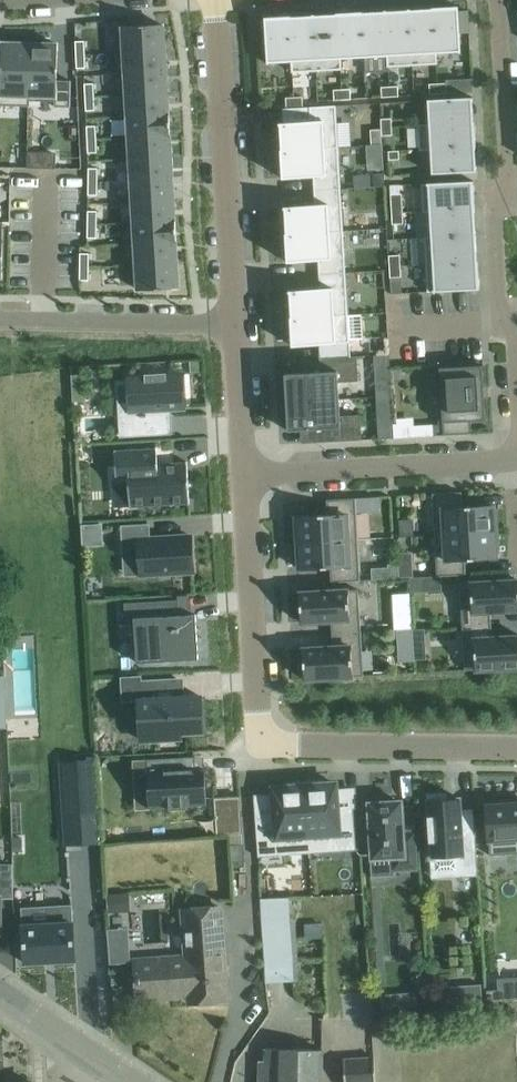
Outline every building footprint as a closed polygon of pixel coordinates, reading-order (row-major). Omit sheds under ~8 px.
[(433,7),(436,64),(437,64),(436,53),(459,51),(459,52),(460,52),(458,6),(454,6),(454,5),(453,5),(453,8),(447,8),(447,6),(446,6),(446,7),(433,7)] [(436,64),(433,7),(432,7),(432,8),(419,9),(419,13),(410,13),(410,9),(409,9),(412,65),(436,64)] [(412,65),(409,9),(408,9),(408,10),(405,10),(389,14),(388,11),(386,11),(386,10),(385,10),(388,67),(412,65)] [(388,67),(385,10),(384,10),(384,15),(375,15),(375,12),(362,12),(362,11),(361,12),(364,57),(387,56),(387,67),(388,67)] [(364,57),(361,12),(347,12),(347,11),(346,11),(347,14),(341,14),(341,12),(340,12),(340,13),(337,13),(340,69),(341,69),(341,58),(364,57)] [(340,69),(337,13),(336,13),(336,17),(327,18),(327,14),(314,15),(314,14),(313,14),(317,71),(340,69)] [(290,16),(289,16),(293,72),(317,71),(313,14),(312,14),(312,15),(310,15),(293,20),(293,16),(291,17),(290,16)] [(292,72),(293,72),(289,16),(276,16),(275,16),(275,18),(269,18),(269,16),(268,16),(268,17),(264,17),(267,63),(269,63),(269,62),(291,61),(292,72)] [(162,24),(123,27),(124,52),(164,50),(162,24)] [(84,41),(75,41),(76,54),(85,54),(84,41)] [(28,106),(30,44),(2,43),(1,79),(0,79),(0,105),(28,106)] [(30,44),(28,106),(29,106),(30,101),(55,101),(55,107),(70,107),(71,81),(57,80),(57,44),(30,44)] [(164,50),(124,52),(125,73),(165,71),(164,50)] [(85,54),(76,54),(76,68),(85,67),(85,54)] [(165,71),(125,73),(127,94),(166,92),(165,71)] [(93,83),(84,83),(85,97),(94,96),(93,83)] [(429,84),(429,94),(438,94),(437,83),(429,84)] [(438,94),(446,93),(446,83),(437,83),(438,94)] [(381,87),(382,97),(390,97),(389,86),(381,87)] [(390,97),(398,96),(398,86),(389,86),(390,97)] [(333,90),(334,100),(342,100),(342,89),(333,90)] [(342,100),(351,99),(350,89),(342,89),(342,100)] [(166,92),(127,94),(128,116),(169,113),(169,112),(167,112),(166,92)] [(94,96),(85,97),(86,110),(95,110),(94,96)] [(295,107),(303,107),(302,96),(294,97),(295,107)] [(286,108),(295,107),(294,97),(285,97),(286,108)] [(427,100),(429,124),(418,124),(418,125),(474,122),(474,121),(470,121),(469,112),(473,112),(472,98),(473,98),(473,97),(427,100)] [(310,121),(336,119),(336,105),(309,107),(310,121)] [(169,113),(128,116),(129,137),(170,135),(169,113)] [(391,118),(381,119),(381,127),(392,127),(391,118)] [(338,147),(336,119),(310,121),(279,123),(279,124),(280,124),(281,149),(280,149),(280,150),(338,147)] [(474,125),(474,122),(418,125),(419,149),(476,146),(475,132),(476,132),(476,131),(473,132),(473,126),(475,126),(475,125),(474,125)] [(95,125),(86,126),(87,139),(96,139),(95,125)] [(382,136),(392,135),(392,127),(381,127),(381,129),(382,136)] [(381,129),(370,130),(371,144),(382,143),(382,136),(381,129)] [(170,135),(129,137),(130,158),(170,156),(169,136),(170,136),(170,135)] [(96,139),(87,139),(88,153),(97,152),(96,139)] [(476,147),(476,146),(419,149),(419,150),(430,150),(432,174),(477,171),(477,170),(476,170),(476,166),(472,150),(474,149),(475,147),(476,147)] [(340,175),(338,147),(280,150),(282,178),(289,178),(313,176),(340,175)] [(389,160),(399,159),(399,150),(388,151),(389,160)] [(170,156),(130,158),(132,180),(171,177),(170,156)] [(88,168),(88,181),(97,181),(97,168),(88,168)] [(384,173),(373,174),(374,187),(385,186),(384,182),(384,176),(384,173)] [(340,189),(340,175),(313,176),(314,190),(340,189)] [(171,177),(132,180),(133,201),(172,198),(171,177)] [(421,183),(423,211),(475,208),(473,180),(421,183)] [(88,181),(88,195),(97,195),(97,181),(88,181)] [(341,203),(340,189),(314,190),(315,204),(341,203)] [(390,194),(391,213),(403,212),(402,193),(390,194)] [(172,198),(133,201),(134,222),(175,220),(175,218),(173,218),(172,198)] [(343,231),(341,203),(315,204),(284,206),(284,208),(285,208),(285,219),(286,233),(285,233),(285,234),(343,231)] [(475,209),(475,208),(423,211),(423,212),(430,212),(431,236),(424,237),(424,238),(476,235),(476,233),(475,233),(475,231),(471,212),(474,211),(474,209),(475,209)] [(88,211),(87,224),(96,224),(97,211),(88,211)] [(403,212),(391,213),(392,224),(403,223),(403,212)] [(175,220),(134,222),(135,243),(176,241),(175,220)] [(87,224),(87,237),(96,238),(96,224),(87,224)] [(343,231),(285,234),(287,262),(294,261),(318,260),(344,258),(343,231)] [(476,235),(424,238),(426,264),(478,261),(478,260),(473,260),(473,251),(476,251),(475,236),(476,236),(476,235)] [(176,241),(135,243),(137,265),(176,262),(175,242),(176,242),(176,241)] [(80,253),(80,266),(89,266),(89,253),(80,253)] [(400,255),(389,255),(389,266),(400,266),(400,255)] [(345,273),(344,258),(318,260),(319,274),(345,273)] [(478,261),(426,264),(428,292),(479,289),(479,285),(480,285),(480,284),(478,284),(477,278),(480,278),(480,277),(479,277),(478,261)] [(176,262),(137,265),(138,290),(177,287),(176,262)] [(80,266),(79,280),(88,280),(89,266),(80,266)] [(400,266),(389,266),(390,278),(401,277),(400,266)] [(346,287),(345,273),(319,274),(320,288),(346,287)] [(348,314),(346,287),(320,288),(289,290),(289,292),(290,292),(290,303),(291,317),(290,317),(290,318),(348,314)] [(349,342),(348,314),(290,318),(292,346),(299,345),(318,344),(349,342)] [(349,342),(318,344),(319,359),(350,357),(349,342)] [(305,372),(284,373),(286,402),(339,399),(338,382),(358,381),(357,357),(350,357),(319,359),(320,363),(305,364),(305,372)] [(483,365),(439,367),(440,388),(441,402),(443,434),(439,434),(439,435),(472,433),(471,421),(486,420),(486,418),(482,366),(483,366),(483,365)] [(130,408),(122,408),(123,437),(167,434),(165,408),(183,406),(181,373),(166,374),(166,372),(145,374),(145,375),(128,376),(130,408)] [(71,375),(72,402),(84,401),(83,374),(71,375)] [(339,399),(286,402),(288,430),(323,428),(324,442),(362,439),(360,414),(340,415),(339,399)] [(433,425),(413,426),(413,436),(433,435),(433,425)] [(116,450),(114,450),(116,484),(117,484),(117,482),(128,481),(129,508),(131,508),(131,506),(188,503),(188,504),(189,504),(187,461),(185,461),(185,463),(157,464),(156,447),(155,447),(155,449),(116,451),(116,450)] [(433,508),(462,506),(461,492),(432,494),(433,508)] [(326,500),(327,514),(356,513),(355,498),(326,500)] [(497,531),(496,510),(492,510),(492,505),(462,506),(433,508),(435,535),(497,531)] [(357,539),(356,513),(327,514),(297,516),(297,521),(294,522),(295,538),(298,538),(299,543),(357,539)] [(81,524),(82,547),(104,546),(102,523),(81,524)] [(148,523),(121,524),(122,540),(138,539),(140,574),(193,571),(191,534),(149,537),(148,523)] [(497,531),(435,535),(437,576),(466,574),(465,560),(495,558),(495,552),(498,552),(497,531)] [(331,582),(360,580),(357,539),(299,543),(300,569),(330,567),(331,582)] [(412,564),(398,565),(398,578),(410,577),(413,577),(412,564)] [(398,565),(388,565),(388,569),(388,579),(398,578),(398,565)] [(413,577),(410,577),(410,593),(421,592),(421,577),(413,577)] [(490,611),(516,609),(516,580),(460,584),(462,626),(491,624),(490,611)] [(358,589),(299,593),(301,622),(331,620),(332,633),(361,632),(358,589)] [(177,600),(124,603),(125,621),(134,620),(136,662),(198,658),(196,614),(178,615),(177,600)] [(412,619),(396,620),(397,630),(412,629),(412,619)] [(465,670),(516,667),(516,636),(492,638),(491,624),(462,626),(465,670)] [(7,629),(7,643),(17,643),(17,628),(7,629)] [(333,647),(302,649),(303,655),(299,655),(300,673),(304,673),(304,679),(363,676),(361,632),(332,633),(333,647)] [(176,678),(138,680),(139,699),(138,700),(141,735),(142,741),(180,738),(180,733),(203,732),(200,696),(178,697),(176,678)] [(194,756),(146,759),(149,808),(169,806),(169,810),(187,809),(187,805),(207,804),(205,769),(195,769),(194,756)] [(96,776),(62,778),(66,845),(100,842),(96,776)] [(323,779),(304,781),(310,857),(309,835),(331,834),(333,851),(356,850),(353,808),(337,809),(335,783),(323,784),(323,779)] [(309,857),(310,857),(304,781),(286,782),(286,786),(273,787),(275,813),(255,815),(258,857),(280,855),(278,837),(307,835),(309,857)] [(428,795),(432,857),(458,856),(459,873),(457,873),(458,875),(478,874),(473,810),(460,811),(459,798),(446,799),(446,794),(428,795)] [(240,795),(213,797),(216,835),(242,833),(240,795)] [(376,799),(376,803),(369,803),(370,822),(366,822),(367,839),(372,839),(373,857),(391,856),(392,869),(418,868),(415,830),(402,831),(400,801),(394,802),(393,797),(376,799)] [(490,855),(516,853),(516,803),(507,803),(507,800),(490,801),(490,805),(487,805),(490,855)] [(158,820),(158,833),(209,832),(208,819),(158,820)] [(21,838),(12,838),(13,852),(22,851),(21,838)] [(243,844),(231,845),(232,862),(244,861),(243,844)] [(1,936),(1,913),(1,898),(13,898),(12,880),(0,880),(0,936),(1,936)] [(127,895),(107,896),(108,911),(128,910),(127,895)] [(291,897),(261,898),(264,982),(294,981),(291,897)] [(72,904),(21,907),(24,962),(75,960),(72,904)] [(135,960),(136,977),(137,999),(189,995),(189,1003),(227,1000),(221,907),(183,910),(186,956),(135,960)] [(487,990),(487,1001),(516,998),(516,977),(497,978),(498,990),(487,990)] [(482,984),(468,985),(469,1001),(483,1001),(482,984)] [(382,993),(383,1007),(418,1006),(417,992),(382,993)] [(259,1081),(322,1081),(323,1049),(294,1049),(266,1048),(265,1061),(259,1060),(259,1081)] [(374,1057),(343,1059),(345,1081),(375,1081),(374,1057)]
